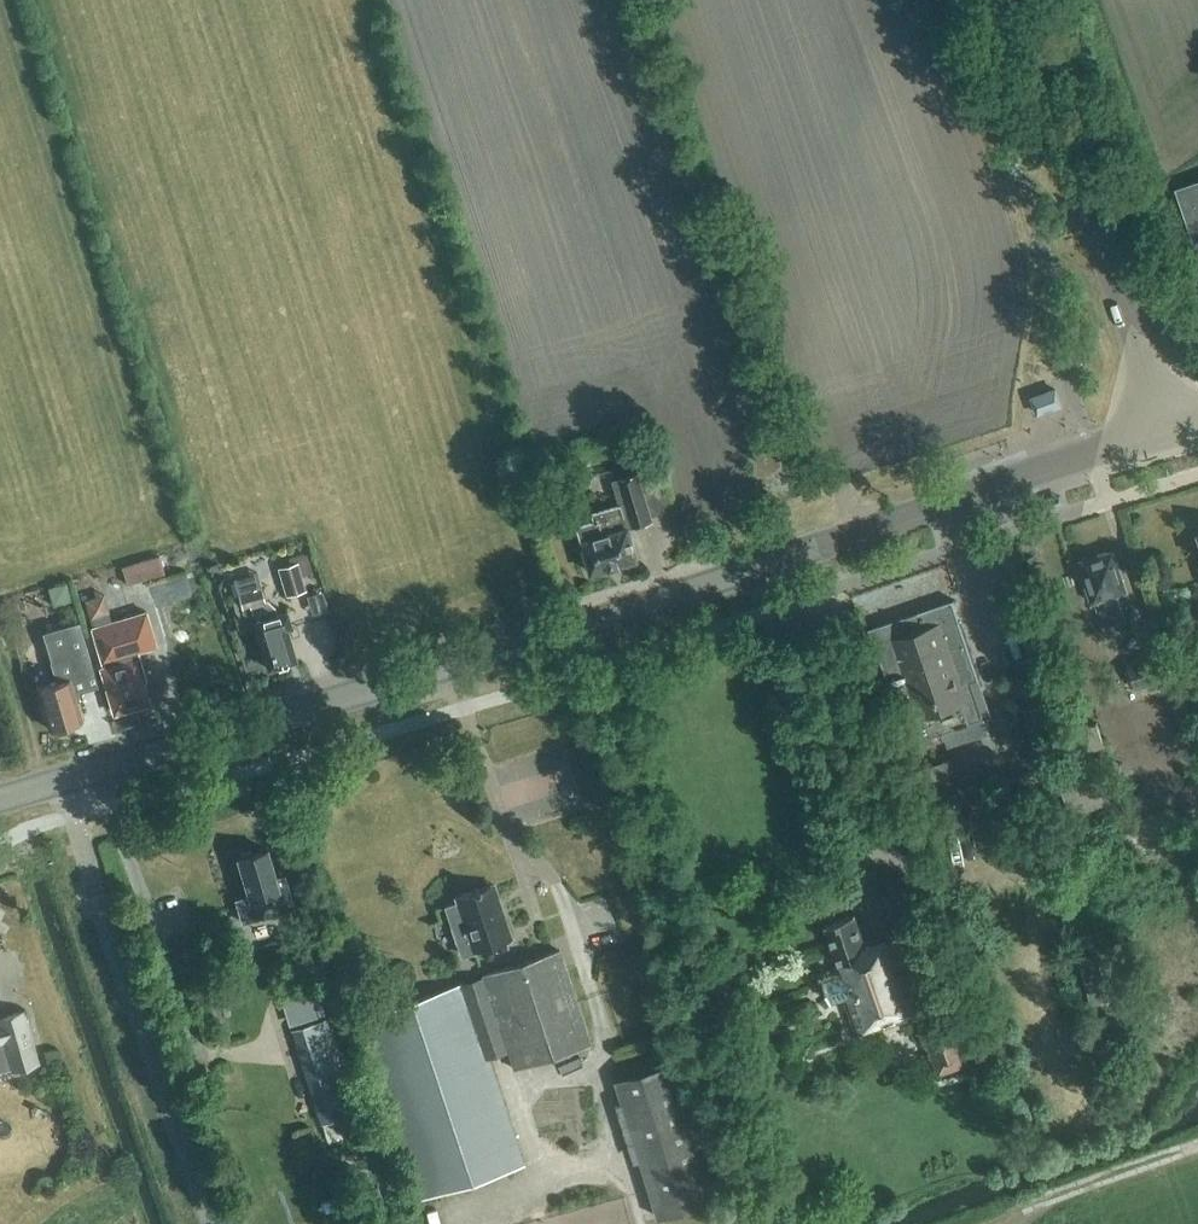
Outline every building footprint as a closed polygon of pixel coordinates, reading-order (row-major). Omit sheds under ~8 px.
[(1173,184),(1194,249),(1197,247),(1197,177),(1173,184)] [(1038,392),(1044,411),(1068,403),(1062,385),(1038,392)] [(643,491),(638,474),(614,482),(620,505),(595,513),(597,520),(578,526),(582,541),(591,574),(638,560),(629,528),(652,522),(650,516),(668,511),(661,486),(643,491)] [(182,550),(122,567),(127,585),(187,568),(182,550)] [(1125,620),(1116,593),(1125,590),(1112,552),(1082,562),(1089,582),(1084,584),(1090,602),(1098,599),(1107,626),(1125,620)] [(292,598),(303,594),(302,592),(306,591),(302,576),(311,574),(305,554),(288,559),(290,564),(277,568),(286,597),(291,595),(292,598)] [(54,607),(71,601),(65,582),(48,588),(54,607)] [(264,602),(260,588),(237,595),(241,609),(249,606),(268,669),(296,661),(286,628),(291,627),(287,611),(277,614),(274,607),(267,601),(264,602)] [(94,622),(115,618),(110,592),(88,596),(94,622)] [(993,715),(952,599),(870,628),(877,649),(867,653),(884,700),(893,697),(900,718),(909,715),(918,741),(939,733),(980,719),(993,715)] [(139,680),(145,678),(137,652),(157,647),(147,612),(91,628),(115,711),(120,710),(123,712),(130,710),(131,707),(146,702),(139,680)] [(93,672),(83,636),(67,641),(78,676),(93,672)] [(1137,690),(1171,680),(1163,653),(1129,663),(1137,690)] [(68,678),(63,659),(44,664),(50,684),(37,688),(50,730),(53,729),(56,731),(65,729),(66,725),(81,721),(74,698),(78,696),(73,677),(68,678)] [(1068,763),(1036,673),(1002,683),(1011,704),(1020,700),(1045,771),(1068,763)] [(986,735),(980,719),(939,733),(944,749),(986,735)] [(1088,751),(1105,746),(1098,723),(1081,729),(1088,751)] [(959,778),(953,758),(918,769),(925,789),(959,778)] [(1112,769),(1059,787),(1070,818),(1123,799),(1112,769)] [(275,878),(267,850),(237,859),(249,898),(237,902),(243,921),(298,904),(289,873),(275,878)] [(490,886),(456,898),(457,902),(444,906),(460,956),(493,945),(496,953),(509,949),(506,941),(508,940),(505,930),(508,929),(498,899),(495,900),(490,886)] [(924,1013),(896,934),(864,943),(855,916),(825,925),(840,974),(824,980),(832,1002),(844,998),(857,1036),(924,1013)] [(312,953),(302,923),(285,929),(291,948),(290,948),(293,959),(312,953)] [(514,1069),(590,1044),(559,950),(483,976),(464,984),(358,1019),(418,1200),(524,1165),(488,1058),(508,1051),(514,1069)] [(321,1124),(333,1120),(357,1113),(325,1008),(310,1013),(313,1024),(292,1032),(321,1124)] [(11,1067),(12,1070),(37,1062),(22,1011),(0,1017),(0,1071),(11,1067)] [(937,1076),(956,1070),(973,1065),(958,1016),(923,1027),(937,1076)] [(661,1218),(730,1197),(687,1058),(617,1079),(661,1218)] [(384,1208),(379,1189),(365,1193),(370,1211),(384,1208)]
